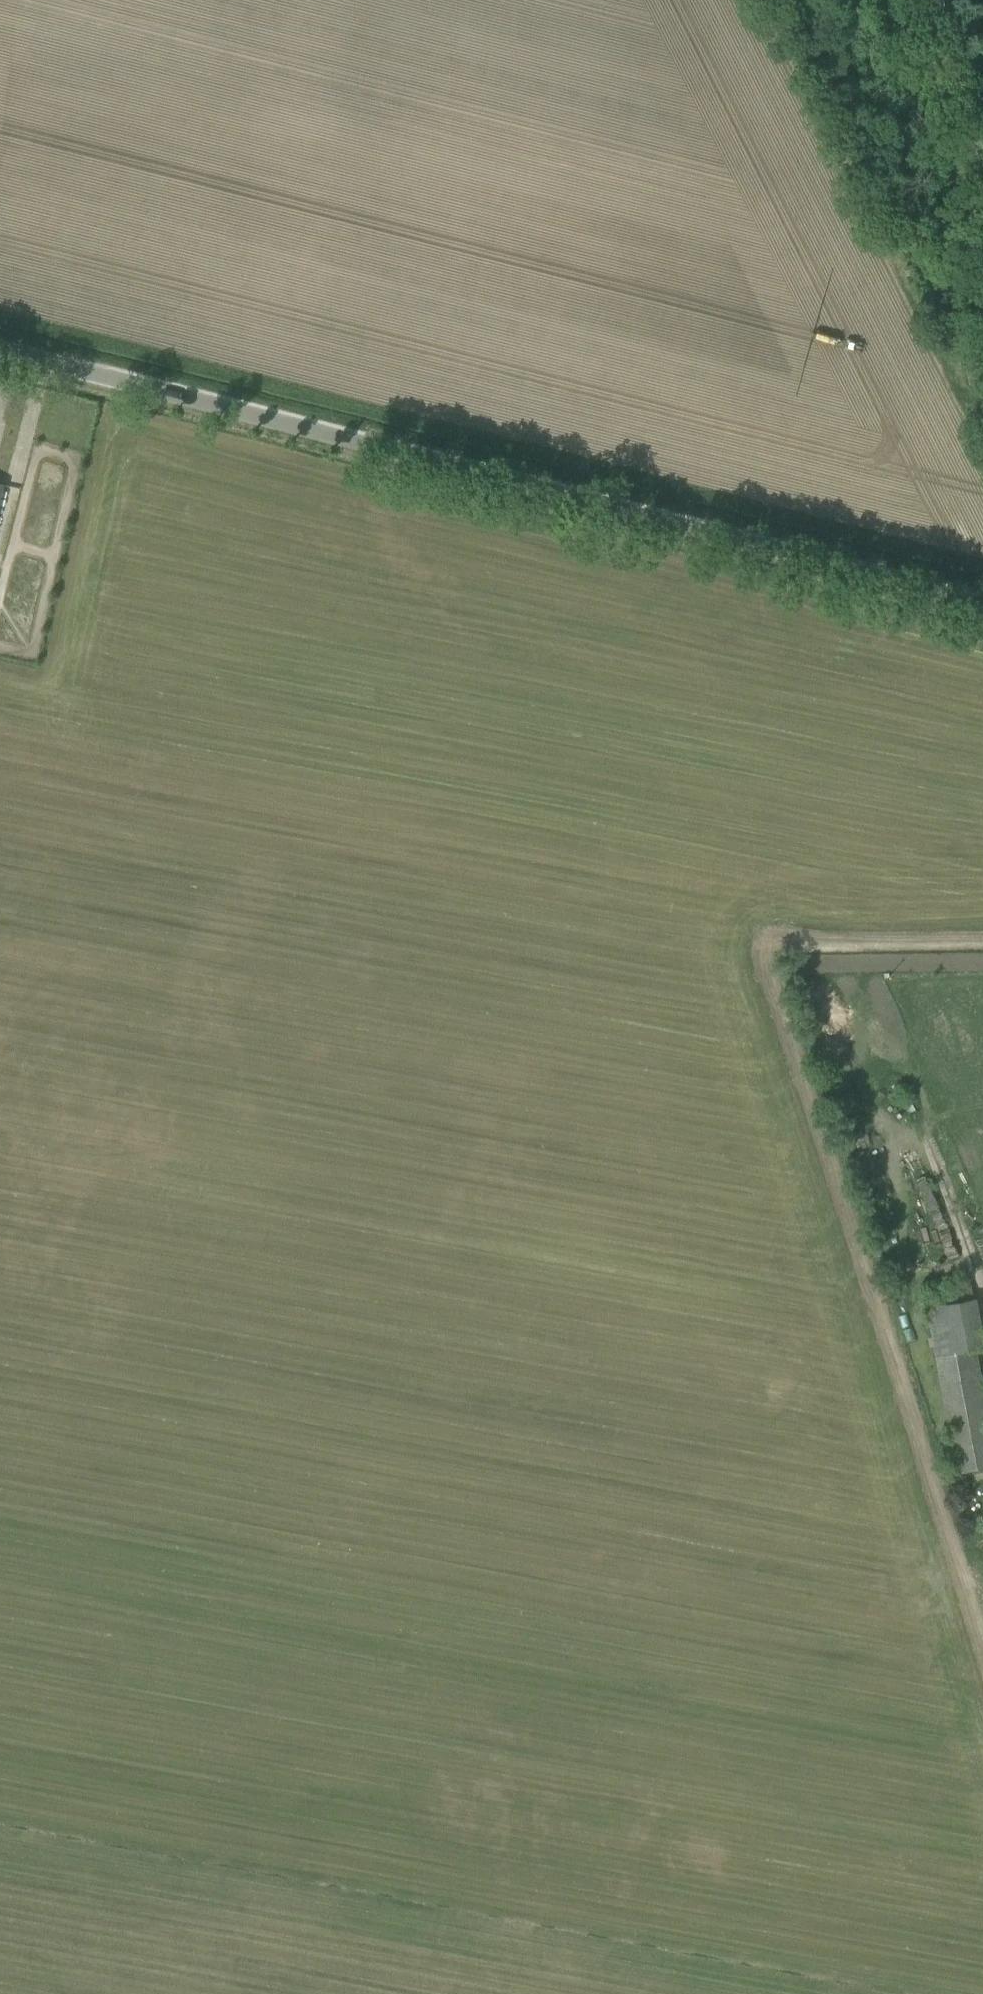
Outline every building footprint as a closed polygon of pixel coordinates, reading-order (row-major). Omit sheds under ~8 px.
[(927,1310),(956,1474),(982,1469),(982,1386),(976,1349),(982,1348),(973,1301),(941,1307),(927,1310)]
